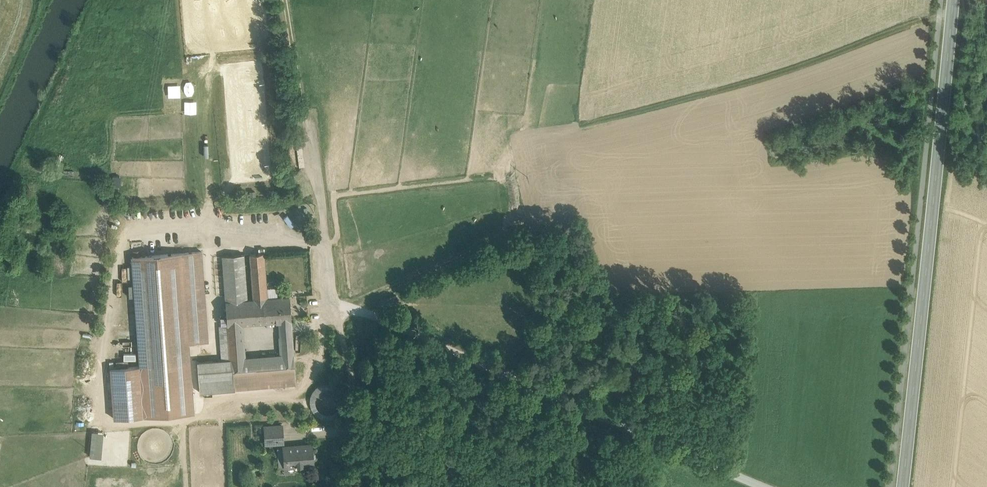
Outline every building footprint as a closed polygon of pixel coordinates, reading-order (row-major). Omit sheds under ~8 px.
[(202,251),(182,253),(188,343),(208,341),(202,251)] [(182,253),(132,257),(140,366),(144,416),(193,413),(188,343),(182,253)] [(264,253),(249,254),(253,299),(264,298),(267,298),(264,253)] [(244,254),(222,256),(226,301),(247,299),(244,254)] [(267,298),(264,298),(265,322),(279,321),(291,320),(290,296),(267,298)] [(226,301),(227,325),(242,324),(265,322),(264,298),(253,299),(247,299),(226,301)] [(291,320),(279,321),(280,329),(292,328),(291,320)] [(242,324),(227,325),(219,326),(222,360),(230,359),(245,358),(242,324)] [(280,329),(279,329),(281,355),(294,354),(292,328),(280,329)] [(245,358),(230,359),(232,359),(234,381),(247,380),(247,388),(281,385),(280,377),(295,376),(294,354),(281,355),(245,358)] [(222,360),(197,362),(200,392),(234,389),(234,381),(232,359),(230,359),(222,360)] [(140,366),(110,368),(114,418),(144,416),(140,366)] [(295,376),(280,377),(281,385),(296,384),(295,376)] [(247,380),(234,381),(234,389),(235,389),(247,388),(247,380)] [(344,408),(346,401),(344,394),(340,388),(334,384),(328,383),(321,385),(315,389),(311,394),(310,401),(312,408),(315,414),(321,417),(328,419),(335,417),(341,413),(344,408)] [(282,424),(264,426),(266,444),(283,443),(282,424)] [(103,432),(93,432),(91,457),(101,457),(103,432)] [(312,444),(283,447),(283,448),(277,448),(279,466),(285,465),(285,466),(296,466),(298,468),(303,467),(304,465),(314,464),(313,459),(315,456),(315,453),(313,452),(312,444)]
